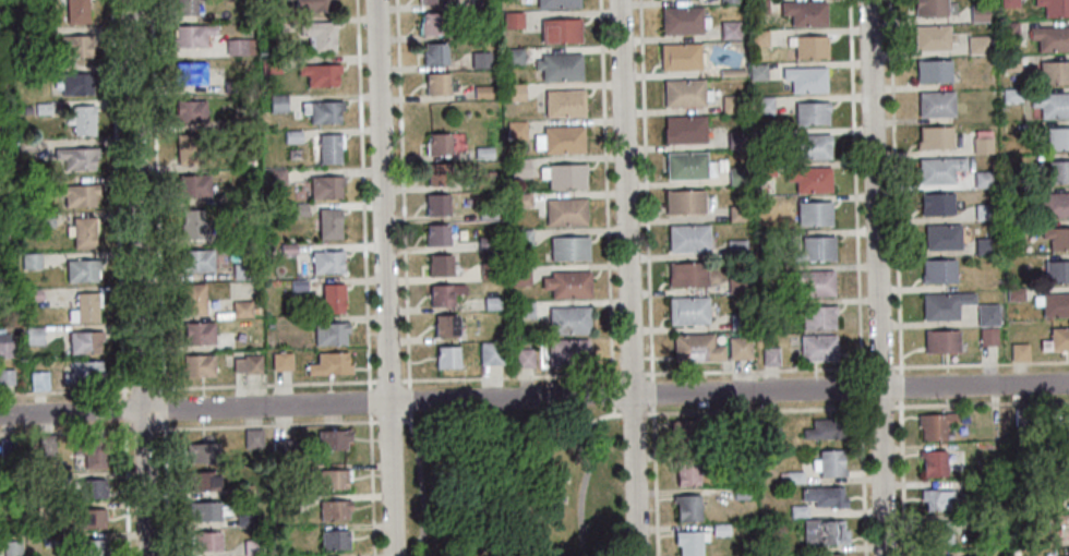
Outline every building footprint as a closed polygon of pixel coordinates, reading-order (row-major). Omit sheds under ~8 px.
[(88,0),(67,0),(67,24),(88,23),(88,0)] [(177,15),(176,0),(203,0),(195,1),(196,14),(177,15)] [(296,12),(295,0),(334,0),(334,10),(296,12)] [(581,0),(539,0),(539,8),(581,8),(581,0)] [(754,12),(769,11),(769,0),(753,0),(754,12)] [(914,15),(913,0),(946,0),(946,2),(954,2),(954,13),(946,13),(946,14),(914,15)] [(1034,5),(1034,0),(1068,0),(1068,17),(1043,17),(1043,5),(1034,5)] [(828,26),(828,1),(781,1),(781,14),(792,14),(792,26),(828,26)] [(970,5),(985,5),(986,21),(971,22),(970,5)] [(663,35),(705,35),(705,8),(663,8),(663,35)] [(523,27),(503,28),(502,13),(521,12),(523,27)] [(448,34),(422,35),(421,13),(443,13),(443,24),(448,24),(448,34)] [(579,17),(580,41),(541,43),(541,19),(579,17)] [(721,38),(742,38),(742,21),(721,21),(721,38)] [(335,51),(314,51),(313,34),(300,34),(300,23),(334,22),(335,51)] [(1017,37),(1001,38),(1000,22),(1017,22),(1017,37)] [(205,46),(173,47),(173,38),(177,38),(176,27),(215,25),(215,34),(205,34),(205,46)] [(949,49),(914,50),(913,26),(948,25),(949,33),(953,33),(953,41),(949,41),(949,49)] [(488,36),(471,36),(471,26),(488,26),(488,36)] [(1029,27),(1068,26),(1068,51),(1037,52),(1036,39),(1029,39),(1029,27)] [(769,45),(769,31),(753,31),(753,45),(769,45)] [(92,58),(92,36),(59,36),(59,58),(92,58)] [(789,36),(789,46),(796,46),(796,58),(829,58),(829,36),(789,36)] [(987,36),(988,52),(968,53),(968,37),(987,36)] [(253,55),(227,56),(226,40),(253,39),(253,55)] [(424,65),(423,45),(446,44),(446,64),(424,65)] [(661,45),(661,71),(702,71),(702,45),(661,45)] [(504,48),(523,48),(523,63),(505,64),(504,48)] [(471,69),(471,52),(489,52),(489,68),(471,69)] [(541,55),(580,53),(581,78),(542,80),(541,69),(536,69),(536,60),(541,60),(541,55)] [(1018,71),(1002,71),(1001,56),(1018,56),(1018,71)] [(262,74),(261,58),(279,57),(279,73),(262,74)] [(916,61),(949,60),(950,82),(916,83),(916,61)] [(1038,62),(1068,61),(1068,83),(1040,84),(1038,62)] [(298,64),(340,62),(340,73),(336,73),(337,85),(308,86),(307,74),(298,74),(298,64)] [(173,85),(172,76),(178,75),(177,64),(204,63),(205,84),(173,85)] [(768,80),(768,63),(749,63),(749,80),(768,80)] [(34,65),(50,64),(50,76),(34,77),(34,65)] [(828,67),(783,67),(783,80),(792,80),(792,92),(828,92),(828,67)] [(720,68),(720,77),(747,78),(747,68),(720,68)] [(56,71),(56,94),(93,94),(93,71),(56,71)] [(448,95),(427,95),(425,74),(447,74),(448,95)] [(225,93),(225,81),(240,80),(240,92),(225,93)] [(664,80),(664,107),(711,107),(711,88),(706,88),(706,80),(664,80)] [(505,84),(523,84),(524,100),(505,100),(505,84)] [(490,98),(473,98),(472,86),(490,86),(490,98)] [(1021,101),(1002,101),(1002,89),(1020,88),(1021,101)] [(544,90),(584,89),(585,116),(545,117),(544,90)] [(953,90),(953,116),(918,117),(918,92),(953,90)] [(1030,95),(1068,93),(1068,117),(1041,119),(1041,107),(1031,107),(1030,95)] [(269,95),(286,94),(287,111),(271,112),(269,95)] [(723,112),(741,112),(741,95),(723,95),(723,112)] [(756,113),(774,113),(774,96),(756,96),(756,113)] [(204,122),(172,124),(172,113),(177,113),(176,101),(204,100),(204,122)] [(302,102),(343,100),(343,109),(338,110),(339,121),(310,122),(310,112),(302,112),(302,102)] [(795,101),(795,123),(831,123),(831,101),(795,101)] [(34,105),(50,104),(50,116),(35,117),(34,105)] [(95,135),(95,107),(73,107),(73,135),(95,135)] [(708,116),(665,116),(665,142),(708,142),(708,116)] [(220,130),(220,120),(236,119),(237,129),(220,130)] [(506,122),(525,121),(526,141),(507,141),(506,122)] [(582,125),(584,152),(543,153),(543,149),(534,149),(533,135),(543,134),(543,126),(582,125)] [(917,149),(917,141),(920,141),(920,128),(951,126),(952,148),(917,149)] [(1047,128),(1068,127),(1068,150),(1048,150),(1047,128)] [(766,129),(766,140),(784,138),(783,129),(766,129)] [(301,142),(284,143),(284,131),(300,130),(301,142)] [(729,131),(730,147),(746,146),(745,130),(729,131)] [(989,131),(990,153),(973,153),(973,137),(975,137),(975,131),(989,131)] [(343,133),(344,147),(340,147),(340,161),(321,162),(320,134),(343,133)] [(428,154),(428,134),(449,133),(449,154),(428,154)] [(831,158),(831,133),(798,134),(798,158),(831,158)] [(178,165),(177,134),(199,134),(200,164),(178,165)] [(19,140),(36,140),(36,152),(19,152),(19,140)] [(56,169),(94,169),(94,157),(98,157),(98,147),(56,147),(56,169)] [(492,158),(475,159),(473,148),(491,147),(492,158)] [(708,152),(666,152),(666,179),(717,179),(717,160),(708,160),(708,152)] [(964,157),(965,169),(952,170),(952,182),(920,183),(918,158),(964,157)] [(511,159),(528,159),(528,177),(511,178),(511,159)] [(1035,162),(1068,161),(1068,182),(1044,183),(1044,171),(1035,171),(1035,162)] [(757,164),(758,176),(773,176),(773,162),(757,164)] [(449,185),(428,185),(428,166),(449,165),(449,185)] [(548,166),(585,165),(585,172),(585,188),(549,189),(548,179),(539,179),(539,168),(548,168),(548,166)] [(730,167),(730,184),(746,184),(746,166),(730,167)] [(831,167),(792,167),(792,192),(831,192),(831,167)] [(266,169),(285,169),(286,184),(267,185),(266,169)] [(973,172),(990,171),(992,186),(974,186),(973,172)] [(476,190),(476,173),(493,172),(494,189),(476,190)] [(177,196),(177,189),(180,189),(179,176),(208,174),(209,195),(177,196)] [(310,177),(343,174),(344,184),(340,184),(340,197),(311,198),(310,177)] [(65,206),(97,206),(97,185),(56,185),(56,196),(65,196),(65,206)] [(231,188),(245,188),(247,202),(232,202),(231,188)] [(706,214),(706,191),(666,191),(666,214),(706,214)] [(529,206),(512,206),(512,194),(529,193),(529,206)] [(952,215),(921,216),(921,194),(952,193),(952,215)] [(1038,194),(1068,193),(1068,217),(1040,218),(1038,194)] [(425,216),(425,195),(448,195),(448,216),(425,216)] [(585,197),(586,225),(545,226),(544,200),(585,197)] [(798,201),(798,225),(831,225),(831,201),(798,201)] [(291,205),(307,204),(308,215),(291,215),(291,205)] [(974,205),(993,204),(993,219),(975,219),(974,205)] [(730,205),(730,220),(748,219),(748,205),(730,205)] [(320,239),(319,208),(339,208),(340,238),(320,239)] [(478,219),(478,209),(495,208),(495,219),(478,219)] [(203,239),(183,240),(182,210),(201,209),(203,239)] [(35,215),(53,215),(53,227),(35,227),(35,215)] [(97,247),(97,217),(70,217),(70,235),(74,235),(74,247),(97,247)] [(1024,221),(1024,232),(1008,233),(1007,221),(1024,221)] [(425,246),(425,233),(425,225),(447,225),(448,245),(425,246)] [(711,225),(670,225),(670,252),(711,252),(711,225)] [(959,225),(960,247),(926,249),(925,226),(959,225)] [(1041,229),(1068,228),(1068,250),(1050,251),(1049,238),(1042,238),(1041,229)] [(512,230),(530,229),(531,246),(513,247),(512,230)] [(240,242),(240,232),(254,231),(255,241),(240,242)] [(478,238),(495,237),(495,249),(479,249),(478,238)] [(550,238),(587,237),(588,259),(551,261),(550,238)] [(803,249),(796,249),(796,261),(834,261),(834,237),(803,237),(803,249)] [(728,239),(728,256),(747,255),(747,238),(728,239)] [(994,238),(994,253),(975,254),(975,238),(994,238)] [(279,244),(295,244),(296,254),(280,254),(279,244)] [(213,269),(180,270),(180,263),(183,263),(182,251),(212,250),(213,269)] [(312,252),(343,251),(343,259),(341,259),(343,271),(313,273),(312,252)] [(24,268),(41,268),(41,253),(24,253),(24,268)] [(451,276),(430,277),(429,255),(451,254),(451,276)] [(99,281),(99,258),(67,258),(67,281),(99,281)] [(922,283),(922,275),(923,275),(923,261),(953,259),(954,282),(922,283)] [(1044,262),(1068,261),(1068,283),(1045,283),(1044,262)] [(762,263),(762,276),(780,276),(780,262),(762,263)] [(253,279),(235,279),(233,264),(252,263),(253,279)] [(496,278),(480,279),(480,263),(496,263),(496,278)] [(670,263),(670,286),(708,286),(708,263),(670,263)] [(529,285),(512,285),(512,267),(528,266),(529,285)] [(589,270),(590,298),(552,299),(551,289),(542,289),(542,278),(551,277),(551,271),(589,270)] [(834,270),(798,270),(798,295),(834,295),(834,270)] [(728,275),(729,292),(750,291),(749,274),(728,275)] [(291,280),(305,279),(307,289),(292,290),(291,280)] [(181,314),(181,300),(183,300),(182,285),(204,283),(205,313),(181,314)] [(322,285),(344,283),(345,300),(343,301),(344,312),(323,313),(322,285)] [(431,306),(430,286),(463,285),(463,293),(453,294),(453,305),(431,306)] [(1023,300),(1007,301),(1007,288),(1023,288),(1023,300)] [(24,290),(40,290),(40,301),(24,301),(24,290)] [(922,293),(974,291),(974,304),(958,305),(958,318),(923,319),(922,293)] [(77,307),(69,307),(70,322),(98,321),(97,292),(76,293),(77,307)] [(1042,294),(1068,293),(1068,315),(1043,316),(1042,294)] [(484,310),(484,298),(499,298),(500,310),(484,310)] [(670,298),(670,324),(710,324),(710,298),(670,298)] [(778,299),(761,299),(762,312),(779,312),(778,299)] [(233,318),(232,302),(251,301),(252,317),(233,318)] [(514,302),(532,301),(532,317),(515,317),(514,302)] [(977,304),(996,303),(997,324),(977,325),(977,304)] [(837,305),(802,305),(802,329),(837,329),(837,305)] [(549,307),(588,306),(589,333),(550,334),(549,307)] [(730,313),(731,329),(749,328),(749,312),(730,313)] [(434,337),(434,316),(456,315),(457,336),(434,337)] [(183,345),(183,336),(185,336),(184,323),(214,322),(214,343),(183,345)] [(348,322),(349,331),(345,333),(346,343),(315,345),(314,324),(348,322)] [(996,326),(996,345),(980,346),(980,327),(996,326)] [(25,328),(41,327),(41,346),(25,346),(25,328)] [(1050,328),(1068,327),(1068,349),(1040,350),(1040,341),(1052,340),(1050,328)] [(70,352),(101,352),(101,330),(70,330),(70,352)] [(958,352),(925,353),(924,331),(958,330),(958,352)] [(716,343),(716,334),(674,334),(674,361),(725,361),(725,343),(716,343)] [(801,360),(838,360),(838,335),(801,335),(801,360)] [(730,336),(730,359),(753,359),(753,336),(730,336)] [(586,338),(587,351),(589,351),(589,365),(549,366),(548,339),(586,338)] [(13,356),(13,341),(0,341),(0,356),(13,356)] [(501,363),(480,364),(480,342),(501,342),(501,363)] [(1011,361),(1011,345),(1028,343),(1029,360),(1011,361)] [(435,367),(435,347),(458,347),(458,367),(435,367)] [(764,365),(780,365),(780,348),(764,348),(764,365)] [(532,366),(516,366),(515,349),(532,349),(532,366)] [(316,352),(347,351),(347,364),(351,364),(351,372),(308,374),(307,364),(316,364),(316,352)] [(272,353),(291,352),(292,370),(273,370),(272,353)] [(181,376),(180,367),(184,367),(184,355),(213,354),(214,374),(181,376)] [(261,373),(245,373),(244,371),(235,371),(233,359),(244,358),(244,355),(260,354),(261,373)] [(64,382),(103,382),(103,362),(71,361),(71,372),(64,372),(64,382)] [(0,368),(0,384),(14,384),(14,368),(0,368)] [(49,372),(32,372),(32,388),(49,388),(49,372)] [(1029,425),(1014,425),(1014,409),(1029,409),(1029,425)] [(918,427),(918,414),(945,414),(945,413),(956,413),(956,424),(945,425),(945,439),(921,440),(921,427),(918,427)] [(1060,413),(1068,413),(1068,432),(1060,432),(1060,413)] [(778,431),(762,431),(762,415),(777,414),(778,431)] [(735,415),(750,415),(750,433),(736,433),(735,415)] [(844,437),(802,438),(802,430),(812,428),(812,420),(828,419),(828,418),(843,418),(844,437)] [(670,421),(697,421),(697,422),(707,422),(708,446),(673,447),(673,433),(670,433),(670,421)] [(350,428),(350,440),(346,440),(346,448),(319,449),(317,430),(350,428)] [(244,448),(244,430),(262,430),(262,447),(244,448)] [(55,452),(39,454),(38,436),(53,435),(55,452)] [(104,468),(85,468),(84,452),(73,452),(73,443),(94,443),(94,437),(99,437),(99,443),(104,443),(104,468)] [(0,456),(0,439),(14,438),(15,455),(0,456)] [(291,439),(292,458),(273,459),(273,440),(291,439)] [(187,445),(217,444),(218,461),(191,462),(191,455),(187,455),(187,445)] [(818,476),(818,450),(841,450),(841,469),(845,469),(845,476),(818,476)] [(918,451),(946,451),(946,475),(922,476),(922,458),(918,458),(918,451)] [(724,452),(724,462),(708,463),(708,452),(724,452)] [(698,459),(698,484),(676,485),(675,467),(673,467),(672,459),(698,459)] [(280,482),(279,468),(295,467),(295,481),(280,482)] [(350,470),(350,480),(346,480),(347,487),(320,488),(319,471),(350,470)] [(218,471),(218,489),(192,491),(192,483),(188,483),(188,474),(191,473),(191,472),(218,471)] [(802,482),(785,483),(785,472),(802,472),(802,482)] [(37,491),(37,474),(53,473),(55,489),(37,491)] [(79,498),(79,480),(104,480),(105,497),(79,498)] [(251,484),(252,495),(236,495),(236,485),(251,484)] [(733,488),(747,487),(747,498),(733,498),(733,488)] [(814,506),(814,499),(802,499),(801,488),(814,488),(814,487),(841,487),(841,496),(845,496),(846,506),(814,506)] [(920,489),(936,489),(936,491),(951,491),(952,497),(962,497),(962,509),(925,510),(925,500),(920,500),(920,489)] [(672,503),(672,496),(698,495),(699,521),(676,521),(676,503),(672,503)] [(296,507),(283,508),(281,497),(296,497),(296,507)] [(350,499),(351,510),(347,511),(347,519),(320,519),(319,500),(350,499)] [(188,503),(219,501),(219,506),(230,506),(230,513),(220,513),(220,520),(194,520),(193,515),(189,515),(188,503)] [(806,517),(790,517),(790,506),(806,506),(806,517)] [(105,527),(77,528),(76,510),(104,509),(105,527)] [(1055,515),(1068,514),(1068,524),(1055,524),(1055,515)] [(237,515),(253,515),(253,525),(237,525),(237,515)] [(803,546),(803,520),(817,519),(817,521),(842,521),(842,530),(848,530),(848,543),(824,543),(824,546),(803,546)] [(921,523),(947,522),(947,534),(951,533),(951,544),(925,544),(925,529),(921,529),(921,523)] [(728,524),(728,535),(712,536),(711,524),(728,524)] [(322,548),(321,531),(348,530),(349,547),(322,548)] [(220,551),(194,551),(193,533),(220,532),(220,551)] [(699,541),(699,555),(678,555),(678,545),(673,545),(673,532),(706,532),(706,541),(699,541)] [(43,546),(43,536),(59,535),(60,545),(43,546)] [(106,540),(106,555),(79,555),(79,541),(106,540)] [(245,541),(262,540),(263,555),(245,555),(245,541)] [(20,541),(20,555),(3,555),(3,541),(20,541)]
